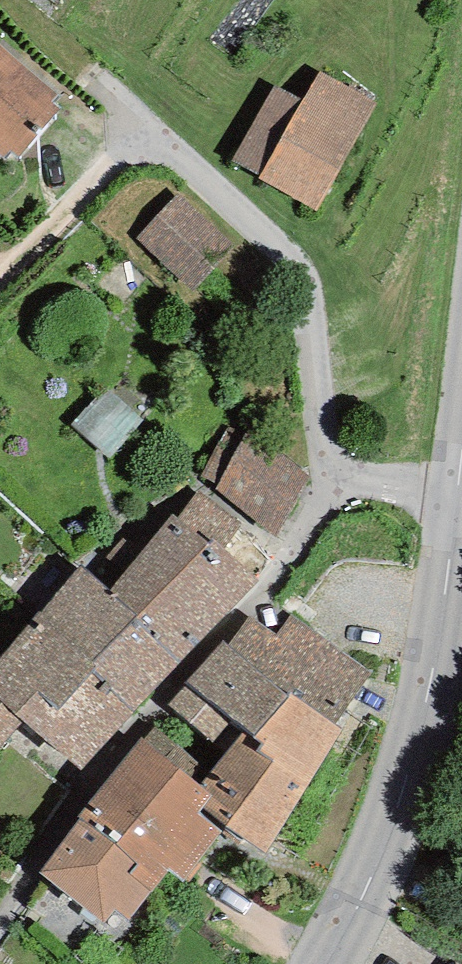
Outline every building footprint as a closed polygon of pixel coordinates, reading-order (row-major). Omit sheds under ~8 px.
[(0,43),(0,156),(3,159),(10,151),(16,157),(60,109),(52,101),(57,94),(0,43)] [(324,97),(290,80),(251,159),(286,176),(280,187),(340,217),(399,98),(338,68),(324,97)] [(255,240),(195,192),(153,244),(213,292),(255,240)] [(143,424),(106,392),(74,428),(111,460),(143,424)] [(229,425),(199,479),(253,525),(256,522),(274,536),(309,476),(247,429),(245,433),(229,425)] [(174,514),(110,592),(183,659),(258,581),(223,548),(242,525),(202,492),(177,519),(174,514)] [(31,622),(133,712),(183,659),(110,592),(82,566),(31,622)] [(222,641),(168,704),(223,755),(242,730),(264,745),(257,753),(309,787),(343,729),(335,725),(370,673),(291,615),(276,636),(250,617),(227,647),(222,641)] [(31,622),(0,657),(0,700),(24,721),(81,771),(133,712),(31,622)] [(24,721),(0,700),(0,749),(24,721)] [(141,739),(79,816),(137,862),(128,873),(151,891),(168,870),(182,881),(222,831),(197,812),(201,807),(211,794),(199,785),(211,770),(156,727),(144,742),(141,739)] [(264,745),(242,730),(223,755),(211,770),(199,785),(211,794),(201,807),(266,852),(309,787),(257,753),(264,745)] [(137,862),(79,816),(40,873),(107,922),(116,911),(129,919),(151,891),(128,873),(137,862)]
